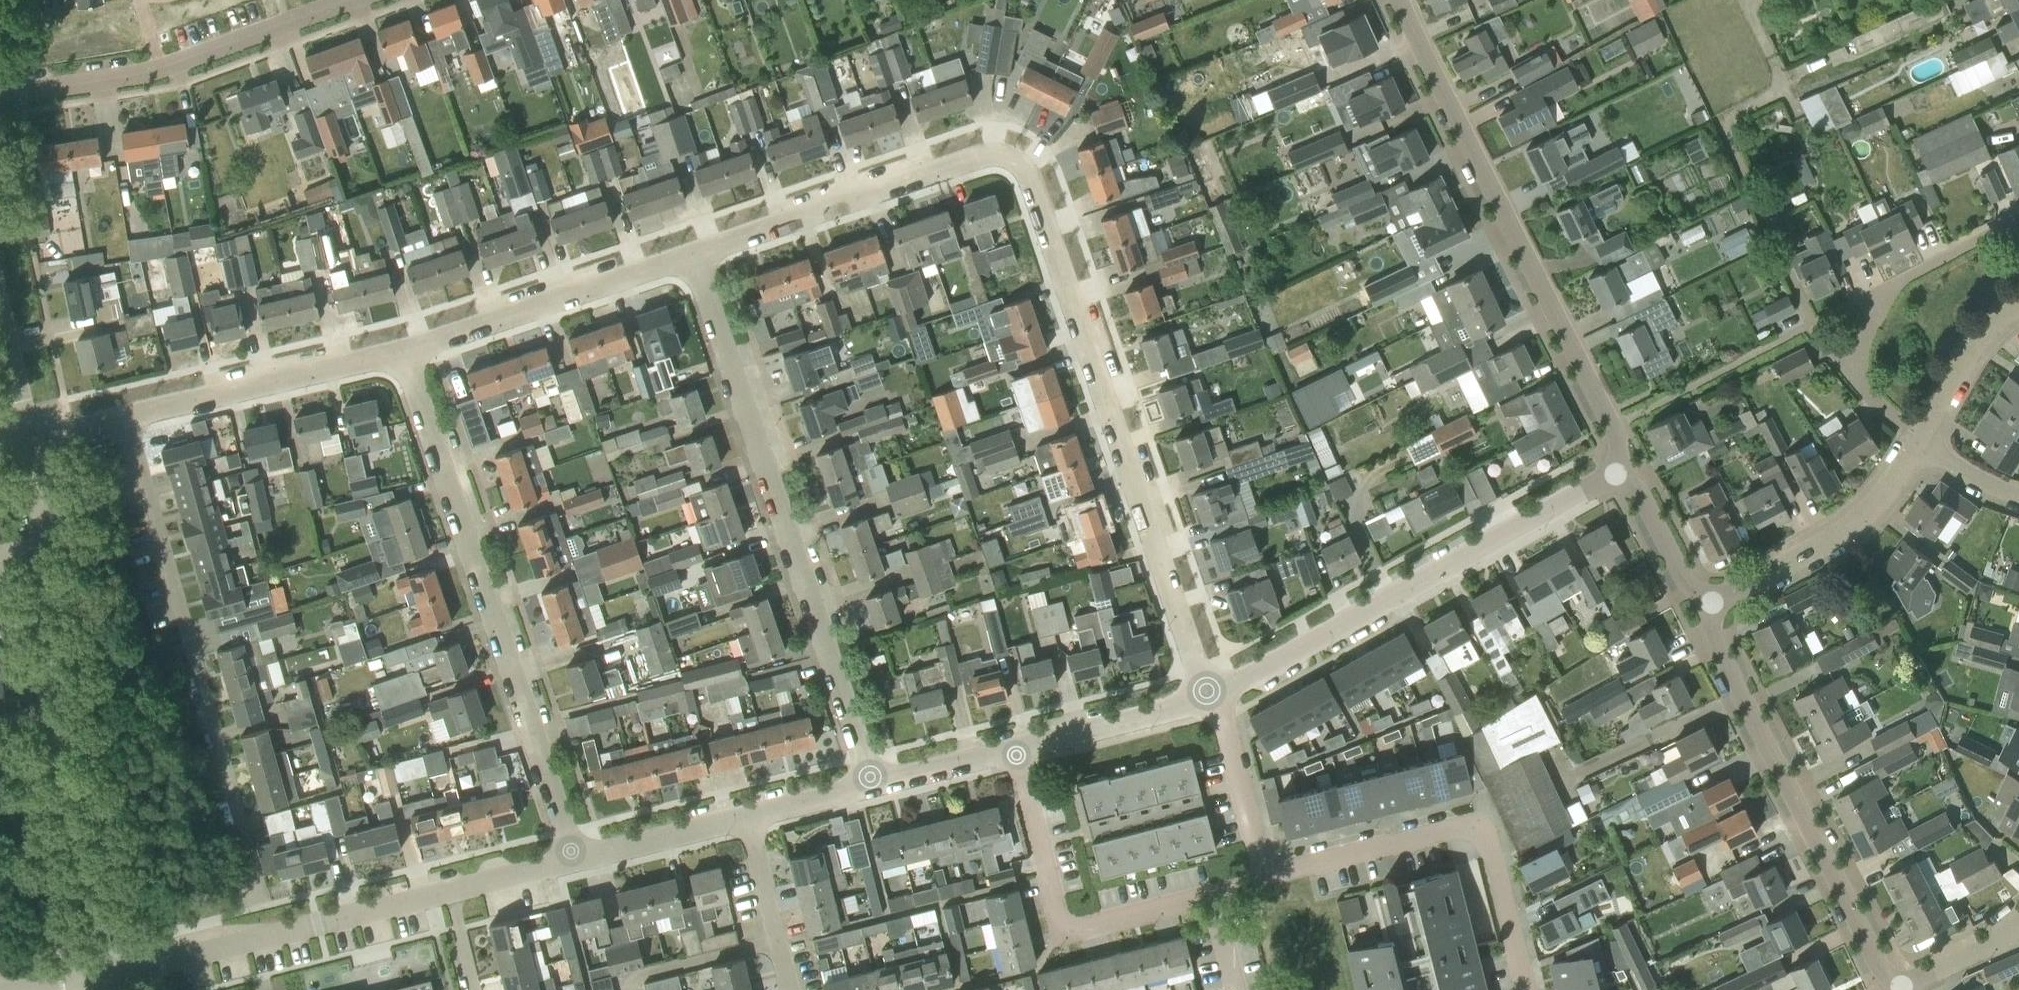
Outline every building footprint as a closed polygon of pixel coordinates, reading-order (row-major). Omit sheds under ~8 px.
[(513,10),(513,9),(512,8),(510,3),(509,0),(479,0),(485,18),(482,19),(487,31),(491,42),(509,36),(521,68),(543,60),(531,27),(524,6),(513,10)] [(541,16),(553,11),(551,4),(563,0),(535,0),(541,16)] [(607,0),(597,0),(595,1),(591,2),(606,43),(621,37),(607,0)] [(611,10),(621,6),(619,0),(607,0),(611,10)] [(641,11),(657,6),(655,0),(637,0),(641,11)] [(669,26),(697,16),(692,0),(660,0),(669,26)] [(1333,0),(1307,0),(1311,9),(1322,4),(1322,5),(1333,0)] [(1434,12),(1464,0),(1429,0),(1434,12)] [(1520,0),(1488,0),(1494,13),(1517,3),(1516,2),(1520,0)] [(1639,21),(1662,9),(1657,0),(1628,0),(1639,21)] [(1857,54),(1950,13),(1944,0),(1936,0),(1850,37),(1857,54)] [(1991,17),(2008,9),(2018,3),(2018,0),(1982,0),(1991,17)] [(457,50),(470,45),(455,2),(428,12),(437,36),(426,40),(436,68),(447,64),(443,54),(457,49),(457,50)] [(1995,26),(2003,41),(2018,33),(2018,3),(2008,9),(2012,18),(1995,26)] [(1299,8),(1266,23),(1273,37),(1306,22),(1299,8)] [(1342,8),(1299,27),(1308,46),(1321,41),(1332,64),(1345,58),(1346,58),(1376,45),(1371,32),(1374,31),(1367,15),(1364,16),(1363,15),(1362,13),(1347,20),(1342,8)] [(1128,26),(1134,41),(1168,28),(1162,13),(1128,26)] [(994,73),(1009,75),(1016,32),(1020,33),(1023,18),(1004,15),(1002,25),(994,73)] [(899,16),(879,23),(883,34),(903,27),(899,16)] [(1665,41),(1654,18),(1625,31),(1636,55),(1665,41)] [(434,64),(430,53),(426,41),(418,44),(409,19),(378,31),(384,49),(387,57),(402,51),(410,72),(434,64)] [(546,21),(531,27),(543,60),(544,60),(545,64),(560,59),(546,21)] [(994,73),(1002,25),(983,22),(976,70),(994,73)] [(1470,49),(1452,59),(1462,79),(1481,69),(1486,80),(1504,71),(1508,69),(1494,43),(1494,42),(1495,42),(1485,24),(1463,36),(1464,39),(1470,49)] [(1079,70),(1095,79),(1118,34),(1102,26),(1079,70)] [(1051,37),(1033,28),(1016,62),(1025,66),(1014,88),(1039,101),(1051,76),(1052,77),(1058,65),(1045,58),(1046,56),(1042,55),(1051,37)] [(806,31),(785,41),(792,55),(813,46),(806,31)] [(333,47),(350,94),(351,99),(373,91),(385,124),(400,118),(386,79),(374,83),(373,78),(374,78),(359,37),(333,47)] [(1951,55),(1958,70),(1997,52),(1990,38),(1951,55)] [(1150,43),(1140,47),(1145,59),(1155,55),(1150,43)] [(900,44),(884,49),(895,79),(905,76),(910,74),(909,73),(900,44)] [(350,94),(333,47),(306,56),(323,103),(350,94)] [(465,55),(476,84),(494,76),(483,47),(465,55)] [(1510,66),(1520,86),(1554,67),(1543,48),(1510,66)] [(895,79),(884,49),(867,55),(877,85),(895,79)] [(671,50),(650,57),(657,79),(678,72),(671,50)] [(947,59),(929,66),(936,86),(937,86),(946,111),(972,102),(959,64),(961,63),(959,58),(948,61),(947,59)] [(824,61),(810,66),(813,75),(824,105),(838,101),(824,61)] [(1548,124),(1542,111),(1547,109),(1544,104),(1577,88),(1567,68),(1511,95),(1517,107),(1498,116),(1512,143),(1548,124)] [(1312,70),(1266,89),(1275,110),(1321,90),(1312,70)] [(1327,89),(1334,104),(1348,98),(1359,124),(1377,116),(1378,117),(1404,106),(1390,75),(1373,82),(1368,70),(1327,89)] [(1051,76),(1039,101),(1065,113),(1082,77),(1072,71),(1066,83),(1052,77),(1051,76)] [(398,74),(386,79),(400,118),(412,114),(398,74)] [(824,105),(813,75),(800,79),(811,110),(824,105)] [(920,77),(906,82),(913,101),(919,120),(946,111),(937,86),(936,86),(925,90),(920,77)] [(279,107),(295,102),(287,81),(278,85),(276,80),(238,93),(246,115),(242,116),(248,132),(257,129),(260,131),(263,131),(267,129),(268,125),(270,125),(267,117),(281,112),(279,107)] [(763,125),(753,96),(750,88),(739,93),(741,99),(751,129),(763,125)] [(873,93),(861,97),(874,136),(900,127),(887,88),(873,93)] [(1818,93),(1799,101),(1814,134),(1833,126),(1818,93)] [(2009,100),(2017,117),(2018,116),(2018,94),(2009,100)] [(874,136),(861,97),(848,102),(834,106),(847,145),(874,136)] [(751,129),(741,99),(728,104),(738,133),(751,129)] [(1090,112),(1094,124),(1123,114),(1119,102),(1090,112)] [(1888,124),(1879,105),(1856,116),(1865,135),(1888,124)] [(326,148),(315,116),(312,108),(297,114),(295,114),(309,154),(326,148)] [(679,153),(668,119),(664,108),(648,113),(663,159),(679,153)] [(346,151),(335,119),(332,110),(315,116),(326,148),(329,157),(346,151)] [(1702,110),(1692,115),(1697,124),(1707,119),(1702,110)] [(1912,138),(1932,182),(1990,156),(1970,112),(1912,138)] [(790,130),(792,135),(793,135),(801,160),(828,151),(822,132),(815,113),(801,118),(788,121),(790,130)] [(684,114),(668,119),(679,153),(695,148),(684,114)] [(1123,114),(1094,124),(1098,136),(1127,126),(1123,114)] [(585,118),(569,124),(579,152),(595,146),(612,139),(604,118),(588,124),(585,118)] [(627,118),(611,125),(616,139),(633,132),(627,118)] [(167,121),(167,125),(153,127),(162,177),(178,175),(176,150),(189,148),(184,122),(181,123),(180,119),(167,121)] [(1842,124),(1840,131),(1842,136),(1849,139),(1858,135),(1860,129),(1857,123),(1851,120),(1842,124)] [(1543,141),(1525,150),(1540,180),(1558,171),(1566,167),(1559,154),(1591,138),(1583,122),(1568,129),(1543,141)] [(567,124),(552,129),(556,143),(571,138),(567,124)] [(801,160),(793,135),(792,135),(790,130),(780,134),(777,126),(762,131),(775,169),(801,160)] [(1428,157),(1413,127),(1413,126),(1389,138),(1387,133),(1386,133),(1365,143),(1364,142),(1363,142),(1380,178),(1402,168),(1403,169),(1428,157)] [(162,177),(153,127),(122,132),(127,159),(150,155),(150,160),(142,162),(146,196),(164,193),(161,177),(162,177)] [(98,136),(67,141),(71,168),(102,163),(98,136)] [(1077,149),(1086,175),(1120,163),(1123,162),(1115,136),(1077,149)] [(733,155),(721,159),(730,184),(756,175),(750,156),(743,137),(729,142),(733,155)] [(1324,137),(1287,152),(1295,171),(1331,155),(1324,137)] [(71,168),(67,141),(36,146),(42,184),(73,179),(71,168)] [(614,143),(598,149),(607,177),(623,172),(614,143)] [(2016,193),(2018,192),(2018,144),(1998,154),(2016,193)] [(607,177),(598,149),(581,154),(590,183),(607,177)] [(730,184),(721,159),(709,163),(704,150),(690,155),(697,174),(703,193),(717,188),(718,192),(728,188),(727,185),(730,184)] [(1182,151),(1168,156),(1174,175),(1189,170),(1182,151)] [(1802,156),(1792,161),(1803,185),(1813,180),(1802,156)] [(1575,185),(1595,175),(1588,160),(1568,171),(1575,185)] [(645,170),(649,183),(658,209),(684,199),(678,181),(671,161),(645,170)] [(522,163),(499,172),(512,210),(499,214),(514,257),(516,256),(519,258),(525,256),(527,253),(541,248),(528,210),(537,207),(531,190),(522,163)] [(1159,185),(1156,174),(1128,176),(1125,177),(1120,163),(1086,175),(1095,202),(1114,196),(1116,199),(1159,185)] [(658,209),(649,183),(645,170),(643,165),(637,167),(640,172),(618,179),(631,218),(658,209)] [(525,172),(535,201),(551,196),(541,168),(525,172)] [(1979,175),(1990,201),(2003,195),(1992,169),(1979,175)] [(344,199),(335,175),(319,180),(320,182),(303,189),(308,203),(330,195),(333,203),(344,199)] [(1396,196),(1410,224),(1422,218),(1422,219),(1424,218),(1432,214),(1438,212),(1435,207),(1451,199),(1439,175),(1408,190),(1408,191),(1396,196)] [(1377,192),(1370,178),(1333,195),(1339,208),(1377,192)] [(467,180),(450,186),(462,222),(479,216),(467,180)] [(1939,204),(1930,183),(1929,182),(1920,186),(1930,208),(1939,204)] [(1767,202),(1788,192),(1784,183),(1762,193),(1767,202)] [(1144,195),(1149,209),(1180,199),(1176,184),(1144,195)] [(590,204),(577,208),(586,233),(612,224),(599,185),(585,190),(590,204)] [(462,222),(450,186),(432,192),(444,227),(462,222)] [(30,191),(37,236),(50,234),(50,227),(43,188),(30,191)] [(1390,208),(1382,190),(1377,192),(1339,208),(1340,210),(1320,219),(1325,230),(1354,216),(1357,223),(1390,208)] [(1596,228),(1588,211),(1604,203),(1598,190),(1574,202),(1556,211),(1564,227),(1563,231),(1565,235),(1569,237),(1570,240),(1588,232),(1596,228)] [(1003,221),(994,194),(964,204),(979,249),(984,248),(995,244),(988,226),(1003,221)] [(351,199),(339,203),(342,211),(354,207),(351,199)] [(586,233),(577,208),(564,212),(559,199),(546,204),(559,242),(586,233)] [(1470,229),(1463,215),(1460,216),(1451,199),(1435,207),(1438,212),(1432,214),(1424,218),(1422,219),(1422,218),(1410,224),(1401,228),(1406,237),(1414,233),(1425,255),(1428,254),(1429,257),(1453,245),(1451,242),(1468,234),(1466,230),(1470,229)] [(1890,214),(1878,220),(1895,256),(1915,246),(1908,231),(1922,224),(1911,199),(1888,210),(1890,214)] [(1243,247),(1223,200),(1207,207),(1227,253),(1243,247)] [(376,207),(381,221),(390,247),(391,248),(407,243),(392,202),(376,207)] [(1100,219),(1109,246),(1150,232),(1141,206),(1100,219)] [(920,219),(935,262),(948,257),(947,252),(957,249),(960,248),(959,247),(946,210),(920,219)] [(514,257),(499,214),(480,221),(481,226),(475,228),(487,266),(500,262),(504,264),(511,261),(513,258),(514,257)] [(922,266),(935,262),(920,219),(893,228),(900,247),(907,266),(920,261),(922,266)] [(1895,256),(1878,220),(1867,225),(1865,221),(1842,232),(1854,256),(1868,250),(1875,265),(1895,256)] [(215,242),(213,229),(213,223),(188,227),(191,247),(214,244),(215,244),(215,242)] [(308,225),(299,227),(301,238),(310,236),(308,225)] [(1839,285),(1824,254),(1835,248),(1830,238),(1825,227),(1801,239),(1811,259),(1798,265),(1814,297),(1839,285)] [(1744,228),(1731,234),(1740,252),(1753,246),(1744,228)] [(1603,239),(1612,261),(1635,250),(1624,230),(1603,239)] [(327,232),(310,236),(317,267),(333,263),(327,232)] [(1150,232),(1109,246),(1118,272),(1159,259),(1150,232)] [(174,255),(174,252),(172,239),(171,233),(127,239),(130,261),(174,255)] [(233,236),(233,238),(244,284),(257,282),(246,233),(233,236)] [(455,234),(429,243),(442,281),(469,272),(462,253),(455,234)] [(876,234),(850,243),(858,268),(859,268),(865,286),(879,282),(878,276),(889,272),(876,234)] [(317,267),(310,236),(301,238),(294,240),(301,270),(317,267)] [(244,284),(233,238),(215,242),(215,244),(214,244),(217,260),(222,259),(228,288),(244,284)] [(1161,252),(1166,264),(1182,259),(1182,260),(1195,256),(1199,255),(1194,241),(1161,252)] [(1654,242),(1641,248),(1642,249),(1651,267),(1663,261),(1654,242)] [(442,281),(429,243),(403,252),(416,290),(442,281)] [(865,286),(858,268),(850,243),(823,252),(836,290),(841,288),(842,290),(852,290),(865,286)] [(986,252),(991,269),(1016,260),(1010,244),(986,252)] [(971,252),(978,273),(991,269),(986,252),(984,248),(979,249),(971,252)] [(1626,259),(1588,278),(1603,308),(1628,295),(1635,311),(1636,311),(1664,297),(1665,297),(1651,267),(1641,248),(1624,256),(1626,259)] [(88,264),(88,267),(105,264),(103,251),(86,253),(88,264)] [(354,255),(356,263),(367,303),(394,296),(389,277),(384,256),(371,260),(368,251),(354,255)] [(88,267),(88,264),(86,253),(69,256),(71,270),(88,267)] [(177,320),(164,323),(170,350),(199,343),(194,324),(187,293),(196,291),(187,253),(164,257),(172,296),(177,320)] [(1199,270),(1195,256),(1182,260),(1182,259),(1166,264),(1166,265),(1158,268),(1162,283),(1199,270)] [(821,295),(814,276),(808,257),(782,266),(790,291),(794,305),(795,304),(808,300),(821,295)] [(356,263),(329,270),(340,310),(367,303),(356,263)] [(1409,263),(1363,284),(1373,305),(1394,295),(1398,293),(1419,283),(1409,263)] [(794,305),(790,291),(782,266),(755,275),(763,297),(753,300),(754,302),(744,305),(750,320),(759,317),(794,305)] [(1435,307),(1441,319),(1491,295),(1479,270),(1447,285),(1447,286),(1429,294),(1435,307)] [(918,271),(899,277),(910,308),(912,307),(927,302),(918,271)] [(97,323),(124,318),(125,318),(124,317),(120,298),(94,303),(91,289),(108,285),(105,273),(65,281),(72,317),(95,312),(97,323)] [(294,279),(282,282),(291,322),(319,315),(309,275),(294,279)] [(1253,276),(1243,280),(1248,291),(1258,287),(1253,276)] [(910,308),(899,277),(886,281),(897,312),(900,311),(905,328),(917,325),(912,307),(910,308)] [(968,281),(967,281),(975,306),(981,304),(988,301),(979,277),(968,281)] [(1394,295),(1400,308),(1429,294),(1423,281),(1419,283),(1398,293),(1394,295)] [(291,322),(282,282),(269,285),(255,288),(264,328),(291,322)] [(1125,292),(1134,320),(1175,306),(1170,292),(1155,298),(1150,283),(1125,292)] [(214,327),(216,339),(245,333),(239,308),(238,298),(235,298),(233,291),(218,295),(217,289),(201,293),(205,309),(210,328),(214,327)] [(1491,295),(1441,319),(1446,329),(1453,343),(1471,334),(1471,335),(1502,321),(1491,295)] [(1770,321),(1794,309),(1787,295),(1763,307),(1764,308),(1770,321)] [(995,322),(999,336),(1014,331),(1037,323),(1028,296),(990,309),(995,322)] [(1655,351),(1647,335),(1676,321),(1664,297),(1636,311),(1635,311),(1628,314),(1634,326),(1616,335),(1630,365),(1641,360),(1648,374),(1673,362),(1665,346),(1655,351)] [(816,303),(826,336),(842,330),(839,320),(838,321),(830,299),(816,303)] [(986,317),(981,304),(975,306),(952,313),(957,327),(986,317)] [(666,305),(636,315),(651,358),(667,353),(681,348),(675,331),(666,305)] [(1764,308),(1751,314),(1757,327),(1770,321),(1764,308)] [(125,318),(124,318),(126,329),(77,340),(84,370),(114,363),(110,348),(130,343),(128,337),(156,330),(152,311),(124,317),(125,318)] [(621,320),(595,329),(603,353),(617,349),(621,361),(634,357),(621,320)] [(1037,323),(1014,331),(999,336),(983,341),(990,360),(993,359),(1004,355),(1005,359),(1013,356),(1013,359),(1021,356),(1021,358),(1046,349),(1042,337),(1044,332),(1042,325),(1037,323)] [(924,324),(908,329),(911,339),(927,333),(924,324)] [(807,343),(802,327),(776,336),(781,351),(807,343)] [(1186,340),(1182,327),(1141,340),(1151,368),(1170,362),(1176,359),(1171,345),(1186,340)] [(1222,340),(1228,357),(1263,345),(1258,328),(1222,340)] [(603,353),(595,329),(568,338),(575,357),(581,375),(594,371),(589,358),(603,353)] [(1281,331),(1265,338),(1271,354),(1287,347),(1281,331)] [(1306,341),(1287,350),(1293,364),(1312,355),(1306,341)] [(1413,378),(1430,370),(1464,353),(1459,341),(1408,366),(1413,378)] [(828,373),(838,369),(829,342),(783,358),(794,388),(801,386),(804,395),(832,385),(828,373)] [(1461,387),(1474,412),(1520,389),(1514,377),(1534,367),(1521,342),(1478,363),(1485,376),(1461,387)] [(552,365),(546,346),(519,355),(531,390),(533,397),(548,392),(546,387),(558,383),(552,365)] [(1813,367),(1813,365),(1803,347),(1771,363),(1781,383),(1813,367)] [(1376,350),(1345,365),(1348,372),(1379,357),(1376,350)] [(828,373),(832,385),(857,377),(877,370),(871,353),(851,360),(853,364),(838,369),(828,373)] [(1430,370),(1413,378),(1421,393),(1472,368),(1464,353),(1430,370)] [(531,390),(519,355),(493,364),(505,399),(531,390)] [(998,373),(993,359),(990,360),(962,369),(967,384),(1005,371),(1005,370),(998,373)] [(643,397),(655,394),(654,393),(646,367),(647,367),(645,362),(632,366),(643,397)] [(674,386),(669,372),(662,375),(658,363),(647,367),(646,367),(654,393),(668,388),(674,386)] [(493,407),(491,401),(504,397),(505,399),(493,364),(467,373),(475,397),(456,403),(471,447),(490,440),(486,427),(480,411),(493,407)] [(1019,405),(1060,391),(1051,364),(1028,372),(1028,373),(1010,379),(1019,405)] [(1290,393),(1289,393),(1306,427),(1334,414),(1326,397),(1345,388),(1336,370),(1299,389),(1290,393)] [(1158,390),(1168,418),(1187,412),(1193,409),(1188,395),(1204,390),(1199,376),(1158,390)] [(1994,404),(2018,420),(2018,382),(2011,377),(1994,404)] [(1569,412),(1553,380),(1524,394),(1523,392),(1498,405),(1504,416),(1530,411),(1538,427),(1539,427),(1540,427),(1569,412)] [(824,397),(800,405),(805,421),(801,423),(805,434),(809,433),(810,436),(835,427),(830,413),(848,407),(846,402),(860,397),(855,382),(823,394),(824,397)] [(586,383),(573,387),(583,417),(597,413),(586,383)] [(583,417),(573,387),(559,391),(570,421),(583,417)] [(931,395),(942,428),(966,420),(955,387),(931,395)] [(704,417),(695,388),(671,396),(668,388),(654,393),(655,394),(657,400),(662,414),(675,410),(680,425),(704,417)] [(1069,417),(1060,391),(1019,405),(1028,431),(1045,425),(1046,425),(1069,417)] [(1235,409),(1230,396),(1197,406),(1201,420),(1235,409)] [(344,406),(355,454),(369,451),(368,446),(390,441),(386,424),(382,425),(376,399),(344,406)] [(897,401),(883,406),(887,415),(900,410),(897,401)] [(843,434),(857,430),(888,419),(888,418),(887,415),(883,406),(883,404),(863,410),(864,414),(839,422),(843,434)] [(1994,404),(1976,431),(1997,444),(1988,457),(2012,472),(2018,461),(2018,420),(1994,404)] [(301,441),(304,441),(309,462),(326,458),(325,455),(342,450),(338,433),(331,434),(330,430),(325,410),(295,418),(301,441)] [(1681,444),(1688,457),(1713,444),(1700,418),(1687,425),(1680,411),(1646,427),(1660,454),(1681,444)] [(1481,431),(1472,413),(1471,412),(1435,429),(1445,449),(1481,431)] [(1580,434),(1569,412),(1540,427),(1539,427),(1538,427),(1532,430),(1511,441),(1522,462),(1550,448),(1550,449),(1580,434)] [(519,419),(525,436),(543,431),(538,413),(519,419)] [(608,413),(596,414),(597,426),(610,424),(608,413)] [(817,455),(826,481),(864,468),(868,466),(864,453),(871,451),(868,441),(905,429),(901,414),(888,418),(888,419),(857,430),(860,440),(855,442),(817,455)] [(1772,455),(1787,448),(1770,415),(1756,423),(1770,451),(1772,455)] [(1822,433),(1821,434),(1833,452),(1844,469),(1878,447),(1858,417),(1843,427),(1836,416),(1818,427),(1822,433)] [(204,419),(191,423),(195,436),(208,432),(204,419)] [(264,452),(268,471),(293,466),(289,446),(284,447),(280,448),(274,422),(245,429),(250,456),(264,452)] [(538,433),(542,445),(570,436),(567,424),(538,433)] [(637,429),(601,441),(607,459),(642,447),(643,447),(671,438),(667,425),(662,424),(639,432),(637,429)] [(1233,466),(1263,456),(1257,440),(1227,450),(1224,440),(1219,424),(1175,439),(1185,469),(1229,454),(1233,466)] [(949,449),(955,465),(982,456),(1014,445),(1009,428),(949,449)] [(1059,466),(1060,467),(1083,459),(1074,433),(1038,445),(1034,453),(1041,473),(1059,466)] [(690,457),(695,472),(720,463),(710,434),(664,449),(669,464),(690,457)] [(161,450),(167,470),(205,460),(200,439),(188,443),(186,439),(172,443),(173,447),(161,450)] [(542,469),(537,455),(533,443),(495,456),(504,482),(528,474),(542,469)] [(536,449),(543,466),(552,463),(545,445),(536,449)] [(1019,461),(1014,445),(982,456),(987,471),(1019,461)] [(1785,455),(1806,497),(1819,490),(1821,495),(1840,485),(1831,467),(1825,470),(1816,452),(1803,459),(1798,448),(1785,455)] [(1785,479),(1772,455),(1770,451),(1752,461),(1760,479),(1763,485),(1742,496),(1757,525),(1773,517),(1777,524),(1788,518),(1781,504),(1794,497),(1785,479)] [(237,452),(226,455),(229,467),(241,464),(237,452)] [(1281,468),(1275,452),(1266,455),(1263,456),(1233,466),(1238,483),(1272,471),(1281,468)] [(1083,459),(1060,467),(1064,481),(1051,485),(1055,498),(1092,486),(1083,459)] [(206,460),(205,460),(167,470),(167,471),(169,470),(175,490),(209,480),(204,461),(206,460)] [(1427,461),(1416,467),(1425,486),(1437,480),(1427,461)] [(1480,465),(1466,472),(1472,485),(1487,478),(1480,465)] [(299,472),(308,508),(323,504),(314,468),(299,472)] [(864,468),(826,481),(835,508),(873,494),(868,479),(864,468)] [(633,480),(640,499),(680,486),(687,484),(682,469),(655,478),(653,473),(633,480)] [(886,484),(890,498),(924,487),(919,473),(886,484)] [(1407,513),(1416,530),(1434,521),(1432,518),(1476,496),(1464,473),(1399,504),(1404,515),(1407,513)] [(379,491),(375,474),(349,481),(353,498),(379,491)] [(533,487),(528,474),(504,482),(504,484),(500,486),(504,499),(509,497),(513,509),(551,496),(546,483),(533,487)] [(236,475),(227,477),(229,486),(238,484),(236,475)] [(252,512),(254,521),(270,517),(261,478),(245,482),(247,492),(252,512)] [(209,480),(175,490),(180,510),(215,500),(209,480)] [(1977,505),(1959,493),(1941,480),(1928,500),(1921,495),(1906,516),(1922,528),(1935,537),(1952,514),(1965,523),(1966,522),(1977,505)] [(694,507),(698,520),(735,508),(726,481),(707,488),(689,494),(694,507)] [(1247,517),(1239,493),(1234,495),(1230,482),(1217,487),(1216,486),(1194,494),(1198,508),(1194,510),(1198,522),(1203,520),(1203,522),(1224,515),(1227,523),(1247,517)] [(1727,502),(1717,482),(1700,491),(1706,501),(1689,509),(1692,514),(1689,516),(1711,560),(1742,544),(1722,505),(1727,502)] [(562,499),(567,515),(605,502),(599,485),(562,499)] [(680,486),(640,499),(637,500),(642,515),(658,510),(685,501),(680,486)] [(924,487),(890,498),(896,517),(930,506),(924,487)] [(1329,490),(1319,493),(1322,503),(1333,500),(1329,490)] [(237,494),(241,514),(252,512),(247,492),(237,494)] [(1008,505),(1013,521),(1044,510),(1039,495),(1008,505)] [(334,503),(338,520),(366,514),(362,496),(334,503)] [(381,536),(424,522),(420,508),(414,510),(410,497),(372,510),(381,536)] [(1292,502),(1300,526),(1316,521),(1308,497),(1292,502)] [(215,500),(180,510),(183,521),(181,521),(184,531),(221,520),(215,500)] [(1083,535),(1106,527),(1097,501),(1060,513),(1058,514),(1059,517),(1055,518),(1063,542),(1083,535)] [(1250,529),(1285,518),(1280,505),(1247,517),(1246,517),(1250,529)] [(735,508),(698,520),(702,532),(707,547),(745,534),(735,508)] [(850,553),(873,545),(875,544),(870,531),(892,524),(888,510),(841,526),(850,553)] [(1005,524),(1010,539),(1049,526),(1044,510),(1013,521),(1005,524)] [(518,524),(527,550),(565,538),(560,523),(556,511),(518,524)] [(1366,525),(1373,539),(1384,534),(1377,519),(1366,525)] [(228,546),(221,520),(184,531),(184,533),(188,546),(190,545),(193,556),(228,546)] [(1320,548),(1332,572),(1360,559),(1341,521),(1328,527),(1334,541),(1320,548)] [(381,536),(367,541),(372,558),(386,553),(389,563),(409,557),(428,550),(423,537),(429,535),(424,522),(381,536)] [(1604,556),(1611,570),(1626,562),(1604,524),(1578,539),(1591,562),(1592,563),(1604,556)] [(1106,527),(1083,535),(1087,549),(1074,553),(1078,566),(1115,554),(1106,527)] [(622,530),(620,534),(623,540),(633,536),(630,528),(622,530)] [(1258,555),(1249,528),(1234,533),(1234,532),(1209,540),(1219,569),(1244,561),(1243,560),(1258,555)] [(979,538),(984,564),(1000,561),(995,535),(979,538)] [(596,550),(600,564),(638,551),(633,536),(623,540),(596,550)] [(935,564),(956,556),(949,536),(904,551),(911,572),(935,564)] [(565,538),(527,550),(536,577),(555,570),(574,563),(570,551),(565,538)] [(327,539),(317,541),(320,553),(330,551),(327,539)] [(1924,574),(1933,561),(1904,540),(1885,565),(1899,576),(1893,584),(1909,612),(1924,603),(1927,596),(1924,591),(1931,587),(1924,574)] [(873,545),(850,553),(859,579),(878,573),(905,564),(899,548),(879,556),(875,544),(873,545)] [(690,562),(702,558),(697,545),(670,554),(670,555),(643,564),(644,567),(647,578),(675,568),(690,563),(690,562)] [(228,546),(193,556),(199,576),(233,566),(228,546)] [(1951,547),(1946,554),(1953,558),(1958,552),(1951,547)] [(1563,548),(1539,561),(1560,600),(1580,589),(1589,606),(1602,599),(1593,581),(1584,566),(1575,571),(1563,548)] [(1320,580),(1310,550),(1294,555),(1304,585),(1320,580)] [(638,551),(600,564),(606,580),(644,567),(638,552),(638,551)] [(766,577),(761,562),(755,564),(751,551),(726,560),(727,561),(704,569),(716,604),(752,592),(749,583),(766,577)] [(1942,572),(1968,590),(1977,578),(1952,559),(1942,572)] [(1988,560),(1984,572),(1991,575),(1993,568),(1990,567),(1992,561),(1988,560)] [(1560,600),(1539,561),(1515,575),(1536,613),(1560,600)] [(1591,562),(1584,566),(1593,581),(1600,577),(1592,563),(1591,562)] [(339,582),(342,591),(377,578),(372,563),(336,576),(339,582)] [(234,567),(233,566),(199,576),(204,595),(202,596),(202,597),(228,589),(241,586),(249,584),(243,564),(234,567)] [(935,564),(911,572),(915,582),(904,585),(866,598),(875,625),(894,619),(899,617),(895,603),(908,599),(919,595),(920,596),(943,588),(935,564)] [(1277,605),(1263,565),(1231,576),(1235,588),(1227,591),(1227,592),(1225,595),(1228,602),(1231,603),(1236,619),(1261,610),(1277,605)] [(1052,580),(1048,566),(1019,573),(1022,588),(1052,580)] [(413,587),(418,602),(442,594),(433,567),(396,580),(400,592),(413,587)] [(1112,587),(1107,567),(1087,572),(1094,599),(1108,595),(1106,588),(1112,587)] [(653,594),(680,585),(675,568),(647,578),(653,594)] [(2004,585),(2018,590),(2018,572),(2009,569),(2004,585)] [(1004,575),(993,579),(996,587),(1007,583),(1004,575)] [(541,592),(550,619),(588,606),(579,579),(541,592)] [(1819,581),(1787,597),(1794,612),(1827,595),(1825,591),(1819,581)] [(339,582),(326,587),(329,596),(342,591),(339,582)] [(1981,583),(1977,595),(1990,599),(1994,587),(1981,583)] [(374,599),(369,584),(350,590),(355,605),(374,599)] [(1499,620),(1510,640),(1525,631),(1499,584),(1471,599),(1486,627),(1499,620)] [(241,586),(228,589),(202,597),(208,617),(220,613),(221,618),(235,614),(234,610),(246,606),(241,586)] [(447,608),(442,594),(418,602),(423,615),(410,619),(414,633),(451,620),(447,608)] [(1108,595),(1094,599),(1097,609),(1111,605),(1108,595)] [(747,619),(752,631),(752,632),(775,624),(766,597),(729,610),(734,623),(747,619)] [(1062,600),(1047,604),(1047,607),(1054,632),(1069,628),(1062,600)] [(1111,605),(1097,609),(1103,635),(1108,657),(1116,654),(1120,666),(1121,666),(1121,667),(1124,667),(1124,670),(1136,667),(1135,664),(1138,663),(1138,662),(1152,658),(1144,624),(1129,628),(1126,618),(1115,621),(1111,605)] [(588,606),(550,619),(559,645),(578,639),(595,633),(597,632),(596,627),(588,606)] [(1032,611),(1038,636),(1054,632),(1047,607),(1032,611)] [(1646,620),(1638,607),(1614,620),(1622,634),(1630,629),(1639,624),(1646,620)] [(274,608),(262,611),(264,617),(276,614),(274,608)] [(982,611),(994,656),(1008,653),(996,608),(982,611)] [(1067,654),(1068,659),(1074,678),(1103,671),(1094,638),(1103,635),(1097,609),(1073,615),(1077,630),(1076,630),(1082,651),(1067,654)] [(1479,656),(1462,627),(1453,609),(1424,625),(1438,652),(1449,673),(1452,671),(1463,665),(1479,656)] [(292,611),(257,621),(262,638),(297,629),(292,611)] [(665,622),(671,637),(701,626),(696,611),(665,622)] [(1561,612),(1546,619),(1552,632),(1567,625),(1561,612)] [(1755,631),(1777,674),(1812,656),(1790,613),(1755,631)] [(1622,636),(1610,615),(1595,624),(1607,644),(1622,636)] [(595,633),(598,640),(627,630),(623,618),(596,627),(597,632),(595,633)] [(951,642),(944,618),(935,620),(942,645),(937,646),(941,659),(934,661),(935,665),(904,672),(916,719),(947,711),(940,687),(962,681),(957,662),(952,642),(951,642)] [(1531,625),(1545,651),(1557,644),(1543,618),(1531,625)] [(635,628),(651,673),(677,664),(661,619),(635,628)] [(360,637),(354,621),(342,624),(345,633),(336,635),(339,642),(337,643),(337,644),(360,637)] [(761,659),(785,650),(775,624),(752,632),(752,631),(737,636),(747,663),(760,658),(761,659)] [(1644,667),(1666,656),(1652,627),(1643,632),(1639,624),(1630,629),(1634,636),(1629,639),(1636,652),(1617,662),(1624,675),(1643,666),(1644,667)] [(1969,642),(1977,644),(2000,650),(2004,635),(1973,626),(1969,642)] [(1869,630),(1839,646),(1848,662),(1878,646),(1869,630)] [(1402,673),(1420,663),(1403,631),(1385,641),(1402,673)] [(367,658),(360,637),(337,644),(344,666),(367,658)] [(217,650),(224,675),(266,663),(278,660),(276,652),(262,655),(257,639),(244,643),(244,642),(217,650)] [(433,650),(409,658),(405,645),(385,652),(398,690),(417,683),(422,682),(423,686),(468,670),(458,640),(433,649),(433,650)] [(1036,661),(1031,640),(1014,645),(1026,691),(1057,683),(1050,657),(1036,661)] [(1483,647),(1499,675),(1511,668),(1495,640),(1483,647)] [(1402,673),(1385,641),(1366,651),(1384,683),(1402,673)] [(2000,650),(1977,644),(1973,658),(2005,667),(2009,652),(2000,650)] [(1384,683),(1366,651),(1348,661),(1366,693),(1384,683)] [(1006,696),(1001,676),(999,669),(996,656),(981,660),(980,656),(967,660),(957,662),(962,681),(965,694),(975,691),(978,703),(993,699),(994,704),(1006,701),(1005,696),(1006,696)] [(617,665),(598,672),(593,657),(567,666),(577,698),(623,682),(617,665)] [(720,679),(740,674),(737,659),(681,673),(683,679),(685,688),(691,687),(720,679)] [(1366,693),(1348,661),(1330,671),(1347,703),(1366,693)] [(224,675),(230,699),(270,688),(273,687),(266,663),(224,675)] [(2008,687),(2016,689),(2011,706),(2003,703),(2000,713),(2018,719),(2018,670),(2013,668),(2008,687)] [(772,676),(774,685),(775,691),(801,685),(797,669),(772,676)] [(1436,680),(1454,714),(1471,705),(1453,671),(1436,680)] [(749,692),(747,682),(745,673),(740,674),(720,679),(722,688),(724,698),(749,692)] [(1582,693),(1589,708),(1625,689),(1618,675),(1582,693)] [(1644,719),(1645,722),(1664,713),(1665,714),(1672,710),(1690,701),(1676,675),(1652,688),(1656,697),(1638,707),(1644,719)] [(322,700),(333,697),(326,676),(316,679),(322,700)] [(758,689),(774,685),(772,676),(756,680),(758,689)] [(1304,686),(1322,718),(1340,707),(1322,676),(1304,686)] [(1795,700),(1810,729),(1860,703),(1853,688),(1848,690),(1841,676),(1795,700)] [(282,701),(287,716),(314,708),(305,678),(295,681),(299,696),(282,701)] [(658,685),(664,706),(679,702),(681,712),(696,709),(691,687),(685,688),(683,679),(658,685)] [(724,698),(722,688),(720,679),(691,687),(695,706),(724,698)] [(664,706),(658,685),(637,691),(642,711),(664,706)] [(1322,718),(1304,686),(1286,696),(1303,728),(1322,718)] [(428,703),(434,719),(442,716),(449,736),(462,732),(460,727),(485,718),(474,687),(428,703)] [(270,688),(230,699),(237,724),(257,719),(264,716),(261,704),(273,700),(270,688)] [(1625,689),(1589,708),(1596,722),(1632,703),(1625,689)] [(1929,696),(1927,703),(1930,708),(1944,700),(1938,691),(1929,696)] [(1558,740),(1552,728),(1534,693),(1479,726),(1479,725),(1463,735),(1463,736),(1481,775),(1536,749),(1558,740)] [(381,709),(387,726),(424,713),(418,695),(381,709)] [(1303,728),(1286,696),(1267,706),(1285,738),(1303,728)] [(1427,698),(1418,701),(1422,711),(1431,707),(1427,698)] [(779,704),(783,721),(791,750),(816,744),(808,715),(796,718),(792,701),(779,704)] [(1418,701),(1409,705),(1412,714),(1422,711),(1418,701)] [(627,702),(612,706),(614,716),(629,712),(627,702)] [(1860,703),(1810,729),(1825,757),(1871,733),(1864,720),(1869,718),(1862,703),(1861,703),(1860,703)] [(614,716),(612,706),(587,713),(592,732),(616,726),(614,716)] [(1285,738),(1267,706),(1249,716),(1267,748),(1285,738)] [(314,708),(287,716),(291,731),(318,723),(314,708)] [(734,733),(741,762),(766,756),(759,727),(747,730),(741,710),(729,713),(734,733)] [(1913,739),(1938,726),(1930,710),(1905,723),(1874,739),(1882,754),(1910,740),(1913,739)] [(1440,720),(1437,712),(1428,716),(1431,723),(1440,720)] [(1389,713),(1380,717),(1384,726),(1393,722),(1389,713)] [(1431,723),(1428,716),(1420,719),(1423,727),(1431,723)] [(1380,717),(1370,720),(1374,730),(1384,726),(1380,717)] [(350,727),(355,742),(381,734),(376,719),(350,727)] [(1649,730),(1645,722),(1644,719),(1620,731),(1625,741),(1642,732),(1643,733),(1649,730)] [(783,721),(759,727),(766,756),(791,750),(783,721)] [(1662,766),(1669,779),(1671,783),(1682,777),(1692,772),(1690,769),(1717,755),(1703,726),(1675,741),(1683,755),(1662,766)] [(309,730),(313,742),(323,739),(319,727),(309,730)] [(241,735),(247,760),(275,753),(268,728),(241,735)] [(1401,735),(1398,728),(1389,731),(1392,739),(1401,735)] [(2001,758),(2012,763),(2018,766),(2018,729),(2018,728),(2012,744),(2008,742),(2002,756),(2001,758)] [(1384,742),(1392,739),(1389,731),(1381,735),(1384,742)] [(694,732),(672,737),(682,777),(707,771),(700,742),(694,732)] [(1341,732),(1332,736),(1336,745),(1345,741),(1341,732)] [(741,762),(734,733),(709,740),(716,769),(741,762)] [(1965,735),(1958,749),(1989,764),(1995,752),(1996,750),(1965,735)] [(1332,736),(1323,740),(1326,749),(1336,745),(1332,736)] [(647,744),(650,755),(657,784),(682,777),(672,737),(647,744)] [(1470,789),(1465,769),(1475,767),(1462,737),(1453,739),(1457,753),(1442,757),(1439,757),(1449,794),(1456,792),(1468,789),(1470,789)] [(582,741),(589,769),(601,766),(593,738),(582,741)] [(330,764),(323,739),(313,742),(320,766),(330,764)] [(1882,754),(1874,757),(1881,770),(1899,761),(1901,766),(1918,757),(1910,740),(1882,754)] [(1362,751),(1359,743),(1350,747),(1353,754),(1362,751)] [(473,750),(476,760),(478,770),(499,764),(495,745),(473,750)] [(625,761),(626,761),(622,747),(609,751),(612,765),(593,769),(598,788),(605,786),(608,796),(633,790),(625,761)] [(1303,747),(1294,751),(1297,760),(1307,757),(1303,747)] [(1353,754),(1350,747),(1342,750),(1345,758),(1353,754)] [(422,754),(422,755),(426,772),(427,776),(448,771),(442,749),(422,754)] [(247,760),(254,785),(292,774),(285,750),(275,753),(247,760)] [(460,764),(476,760),(473,750),(458,754),(460,764)] [(1294,751),(1284,755),(1288,764),(1297,760),(1294,751)] [(422,755),(391,763),(396,780),(426,772),(422,755)] [(650,755),(626,761),(625,761),(633,790),(657,784),(650,755)] [(1169,762),(1178,799),(1200,793),(1190,756),(1169,762)] [(1449,794),(1439,757),(1436,758),(1422,762),(1419,762),(1429,799),(1432,798),(1431,798),(1444,795),(1449,794)] [(1323,767),(1320,759),(1311,762),(1314,770),(1323,767)] [(1147,767),(1157,804),(1178,799),(1169,762),(1147,767)] [(1314,770),(1311,762),(1303,766),(1306,773),(1314,770)] [(1429,799),(1419,762),(1416,763),(1416,764),(1402,767),(1399,767),(1408,804),(1413,803),(1425,799),(1425,800),(1429,799)] [(399,791),(396,780),(391,763),(376,767),(383,795),(399,791)] [(330,764),(320,766),(323,776),(333,773),(330,764)] [(1126,773),(1135,810),(1157,804),(1147,767),(1126,773)] [(1408,804),(1399,767),(1396,768),(1396,769),(1382,772),(1379,773),(1388,809),(1391,809),(1391,808),(1404,805),(1408,804)] [(354,772),(357,782),(370,779),(368,769),(354,772)] [(1104,779),(1114,816),(1135,810),(1126,773),(1104,779)] [(1388,809),(1379,773),(1376,773),(1376,774),(1362,777),(1359,778),(1368,815),(1373,813),(1385,810),(1388,809)] [(292,774),(254,785),(261,810),(289,802),(299,799),(292,774)] [(2018,833),(2018,779),(2009,775),(2000,794),(2014,801),(2002,825),(2018,833)] [(1682,777),(1671,783),(1669,779),(1636,795),(1645,815),(1666,805),(1670,814),(1680,809),(1689,828),(1714,817),(1716,821),(1734,812),(1729,802),(1738,797),(1728,776),(1691,794),(1690,791),(1689,792),(1682,777)] [(1837,798),(1851,826),(1882,811),(1875,797),(1886,791),(1879,777),(1837,798)] [(481,781),(485,796),(492,825),(517,819),(515,809),(523,807),(518,788),(498,793),(495,778),(481,781)] [(1368,815),(1359,778),(1356,779),(1342,783),(1342,782),(1338,783),(1347,816),(1366,811),(1367,815),(1368,815)] [(1114,816),(1104,779),(1076,786),(1080,801),(1087,799),(1092,821),(1114,816)] [(1347,816),(1338,783),(1335,784),(1336,784),(1322,788),(1321,787),(1318,788),(1327,821),(1347,816)] [(1307,826),(1298,793),(1295,794),(1281,798),(1281,797),(1279,798),(1275,784),(1261,788),(1269,819),(1282,816),(1286,832),(1287,831),(1299,828),(1307,826)] [(1587,784),(1576,789),(1582,803),(1593,798),(1587,784)] [(1327,821),(1318,788),(1315,789),(1301,793),(1301,792),(1298,793),(1307,826),(1327,821)] [(339,794),(324,798),(332,829),(334,836),(344,833),(351,860),(376,854),(370,827),(367,815),(345,820),(339,794)] [(433,798),(443,837),(468,831),(460,802),(448,806),(445,795),(433,798)] [(443,837),(433,798),(433,796),(402,804),(405,817),(411,815),(418,843),(443,837)] [(485,796),(460,802),(468,831),(492,825),(485,796)] [(324,798),(309,803),(317,833),(332,829),(324,798)] [(381,825),(370,827),(376,854),(401,847),(389,799),(375,803),(381,825)] [(1882,811),(1851,826),(1866,854),(1908,833),(1900,818),(1902,814),(1898,806),(1893,805),(1882,811)] [(971,812),(979,841),(990,886),(1015,880),(1011,867),(999,870),(991,838),(1003,835),(996,806),(971,812)] [(1690,853),(1723,836),(1728,846),(1738,842),(1756,833),(1743,807),(1734,812),(1716,821),(1714,817),(1689,828),(1680,833),(1690,853)] [(306,872),(299,844),(293,846),(286,847),(282,832),(289,830),(296,828),(290,808),(265,815),(272,845),(258,849),(265,878),(279,874),(280,878),(306,872)] [(1914,834),(1920,846),(1956,828),(1947,811),(1929,821),(1931,825),(1914,834)] [(982,854),(979,841),(971,812),(946,819),(954,848),(957,859),(964,857),(965,859),(982,854)] [(1177,821),(1186,857),(1214,849),(1211,836),(1204,838),(1198,816),(1177,821)] [(1963,824),(1986,848),(1994,837),(1976,818),(1963,824)] [(954,848),(946,819),(922,825),(929,854),(930,860),(939,857),(938,852),(954,848)] [(1155,827),(1165,862),(1186,857),(1177,821),(1155,827)] [(1590,821),(1585,827),(1588,835),(1597,836),(1602,830),(1599,822),(1590,821)] [(904,861),(929,854),(922,825),(897,831),(904,861)] [(1134,832),(1143,868),(1165,862),(1155,827),(1134,832)] [(879,867),(904,861),(897,831),(872,838),(879,867)] [(1112,838),(1122,874),(1143,868),(1134,832),(1112,838)] [(324,838),(299,844),(306,872),(331,866),(324,838)] [(1100,879),(1122,874),(1112,838),(1091,844),(1100,879)] [(853,868),(861,866),(870,864),(864,840),(847,844),(853,868)] [(840,871),(833,842),(819,845),(820,849),(789,857),(796,882),(840,871)] [(1566,872),(1553,846),(1523,862),(1527,872),(1525,873),(1533,888),(1566,872)] [(1886,877),(1902,908),(1933,892),(1947,885),(1964,877),(1964,876),(1990,862),(1983,849),(1953,864),(1954,865),(1941,871),(1940,870),(1938,871),(1930,856),(1919,862),(1918,860),(1886,877)] [(1754,873),(1748,859),(1730,867),(1720,872),(1732,898),(1749,890),(1756,905),(1784,891),(1772,865),(1754,873)] [(1994,859),(1990,862),(1964,876),(1964,877),(1971,890),(2002,874),(1994,859)] [(1673,870),(1681,886),(1702,876),(1694,860),(1673,870)] [(1620,863),(1603,871),(1607,880),(1625,875),(1620,863)] [(861,866),(867,890),(876,888),(870,864),(861,866)] [(714,901),(727,898),(720,867),(691,874),(703,920),(718,917),(714,901)] [(2003,873),(2018,889),(2018,872),(2013,867),(2003,873)] [(1453,869),(1409,880),(1411,886),(1397,890),(1395,882),(1394,881),(1394,879),(1393,879),(1392,878),(1391,877),(1390,877),(1389,877),(1388,877),(1386,877),(1384,878),(1383,879),(1382,881),(1382,882),(1381,883),(1381,884),(1387,908),(1380,910),(1387,940),(1348,950),(1358,989),(1484,989),(1453,869)] [(796,882),(802,906),(833,898),(831,891),(848,886),(844,871),(841,871),(840,871),(796,882)] [(974,889),(971,877),(962,879),(965,892),(974,889)] [(1573,914),(1609,896),(1600,877),(1553,900),(1559,912),(1537,922),(1547,944),(1580,928),(1573,914)] [(674,878),(646,885),(653,914),(654,914),(658,931),(686,924),(674,878)] [(940,898),(965,892),(962,879),(937,886),(940,898)] [(653,914),(646,885),(618,892),(629,938),(643,935),(658,931),(654,914),(653,914)] [(1963,916),(1955,901),(1947,885),(1933,892),(1902,908),(1918,939),(1963,916)] [(915,904),(940,898),(937,886),(912,892),(915,904)] [(876,888),(867,890),(873,915),(882,912),(876,888)] [(985,897),(991,921),(1023,913),(1017,889),(985,897)] [(915,904),(912,892),(887,898),(890,911),(915,904)] [(1362,917),(1357,895),(1336,900),(1342,922),(1362,917)] [(833,898),(802,906),(808,932),(827,927),(849,921),(843,896),(833,899),(833,898)] [(572,904),(577,923),(580,934),(592,931),(596,946),(612,943),(600,897),(572,904)] [(942,908),(948,933),(957,930),(964,928),(958,904),(942,908)] [(552,936),(561,933),(570,931),(564,906),(545,911),(552,936)] [(934,908),(909,914),(911,923),(936,917),(937,917),(934,908)] [(1756,946),(1764,962),(1777,956),(1781,954),(1779,950),(1805,937),(1793,911),(1766,923),(1772,938),(1756,946)] [(991,921),(997,945),(1029,937),(1023,913),(991,921)] [(909,914),(885,920),(888,929),(911,923),(909,914)] [(1725,945),(1761,929),(1756,916),(1719,932),(1725,945)] [(489,925),(496,950),(527,942),(521,917),(489,925)] [(885,920),(861,926),(864,936),(888,929),(885,920)] [(1652,981),(1631,937),(1624,922),(1611,928),(1640,987),(1652,981)] [(861,926),(837,932),(841,947),(865,941),(864,936),(861,926)] [(702,952),(698,939),(696,927),(680,931),(686,956),(702,952)] [(716,934),(698,939),(702,952),(739,943),(735,929),(716,934)] [(948,933),(955,957),(963,954),(957,930),(948,933)] [(561,933),(567,958),(576,955),(570,931),(561,933)] [(841,947),(837,932),(813,939),(816,953),(841,947)] [(1184,936),(1159,942),(1167,974),(1169,983),(1194,977),(1191,968),(1184,936)] [(1029,937),(997,945),(1004,970),(1035,962),(1029,937)] [(1589,958),(1601,955),(1597,938),(1568,950),(1571,961),(1551,966),(1557,987),(1594,978),(1589,958)] [(496,950),(502,973),(533,966),(529,951),(541,948),(539,939),(527,942),(496,950)] [(638,940),(621,944),(628,970),(645,965),(638,940)] [(918,946),(929,989),(953,983),(945,952),(942,940),(918,946)] [(1159,942),(1135,948),(1143,980),(1167,974),(1159,942)] [(628,970),(621,944),(605,948),(611,974),(628,970)] [(918,946),(893,952),(896,964),(903,989),(925,989),(929,989),(918,946)] [(872,970),(877,989),(903,989),(896,964),(893,952),(892,947),(881,949),(885,967),(872,970)] [(1135,948),(1110,955),(1118,986),(1143,980),(1135,948)] [(1984,967),(1990,981),(1991,982),(2018,970),(2018,952),(1984,967)] [(963,954),(955,957),(961,981),(970,979),(963,954)] [(567,958),(573,982),(583,980),(576,955),(567,958)] [(1086,961),(1094,989),(1102,989),(1118,986),(1110,955),(1086,961)] [(1630,966),(1625,956),(1614,960),(1617,970),(1622,969),(1630,966)] [(1764,962),(1764,963),(1720,983),(1723,989),(1749,989),(1755,987),(1756,989),(1825,989),(1829,988),(1815,958),(1790,969),(1790,970),(1785,972),(1777,956),(1764,962)] [(717,989),(722,989),(749,983),(743,958),(711,966),(717,989)] [(1086,961),(1062,967),(1068,989),(1094,989),(1086,961)] [(506,989),(542,989),(556,986),(553,976),(537,980),(533,966),(502,973),(506,989)] [(1062,967),(1038,973),(1042,989),(1068,989),(1062,967)] [(848,976),(851,989),(877,989),(872,970),(848,976)] [(1626,979),(1622,971),(1614,973),(1618,982),(1626,979)] [(678,974),(644,983),(646,989),(670,989),(671,989),(672,989),(682,989),(678,974)] [(594,989),(600,989),(613,987),(610,975),(591,979),(594,989)] [(1031,975),(1022,977),(1025,989),(1034,989),(1031,975)] [(848,976),(824,982),(826,989),(851,989),(848,976)] [(1594,978),(1557,987),(1557,989),(1597,989),(1594,978)] [(428,979),(383,989),(430,989),(428,979)] [(573,982),(575,989),(585,989),(583,980),(573,982)]
